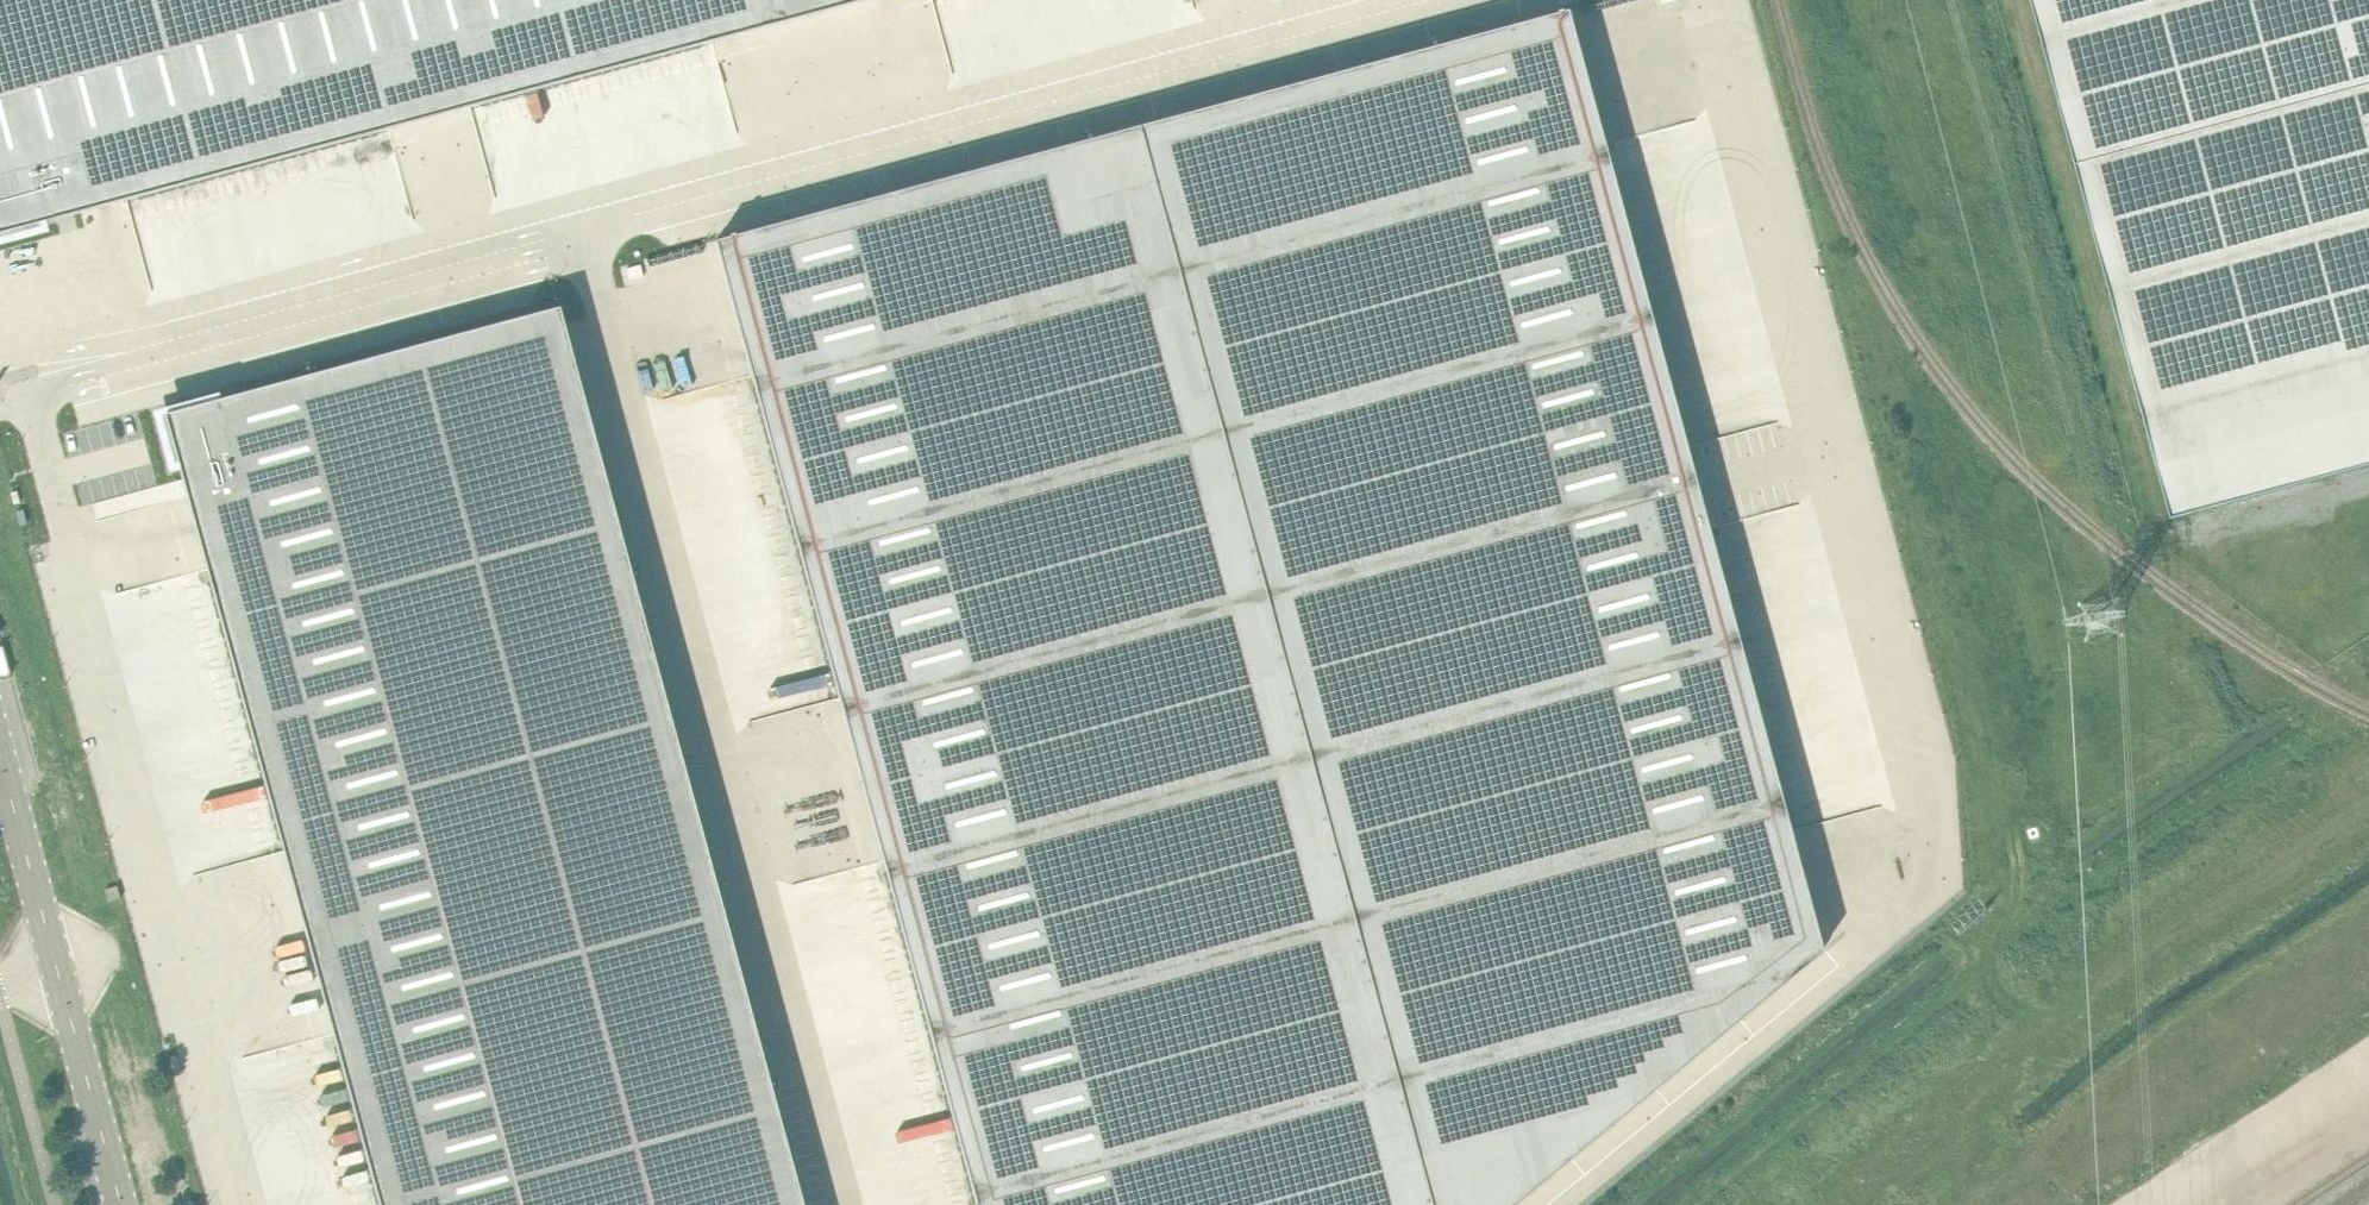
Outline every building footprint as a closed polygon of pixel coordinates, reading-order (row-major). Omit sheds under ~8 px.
[(41,227),(40,223),(297,153),(863,0),(0,0),(0,238),(41,227)] [(2174,519),(2368,466),(2368,0),(2034,0),(2174,519)] [(715,241),(720,260),(977,1204),(1514,1204),(1520,1200),(1822,951),(1567,10),(1013,160),(715,241)] [(162,416),(175,464),(180,466),(281,841),(380,1204),(803,1204),(558,308),(215,401),(162,416)] [(1853,601),(1840,604),(1845,625),(1859,621),(1853,601)] [(117,886),(105,889),(109,901),(120,898),(117,886)] [(175,955),(182,983),(241,967),(234,939),(175,955)]
